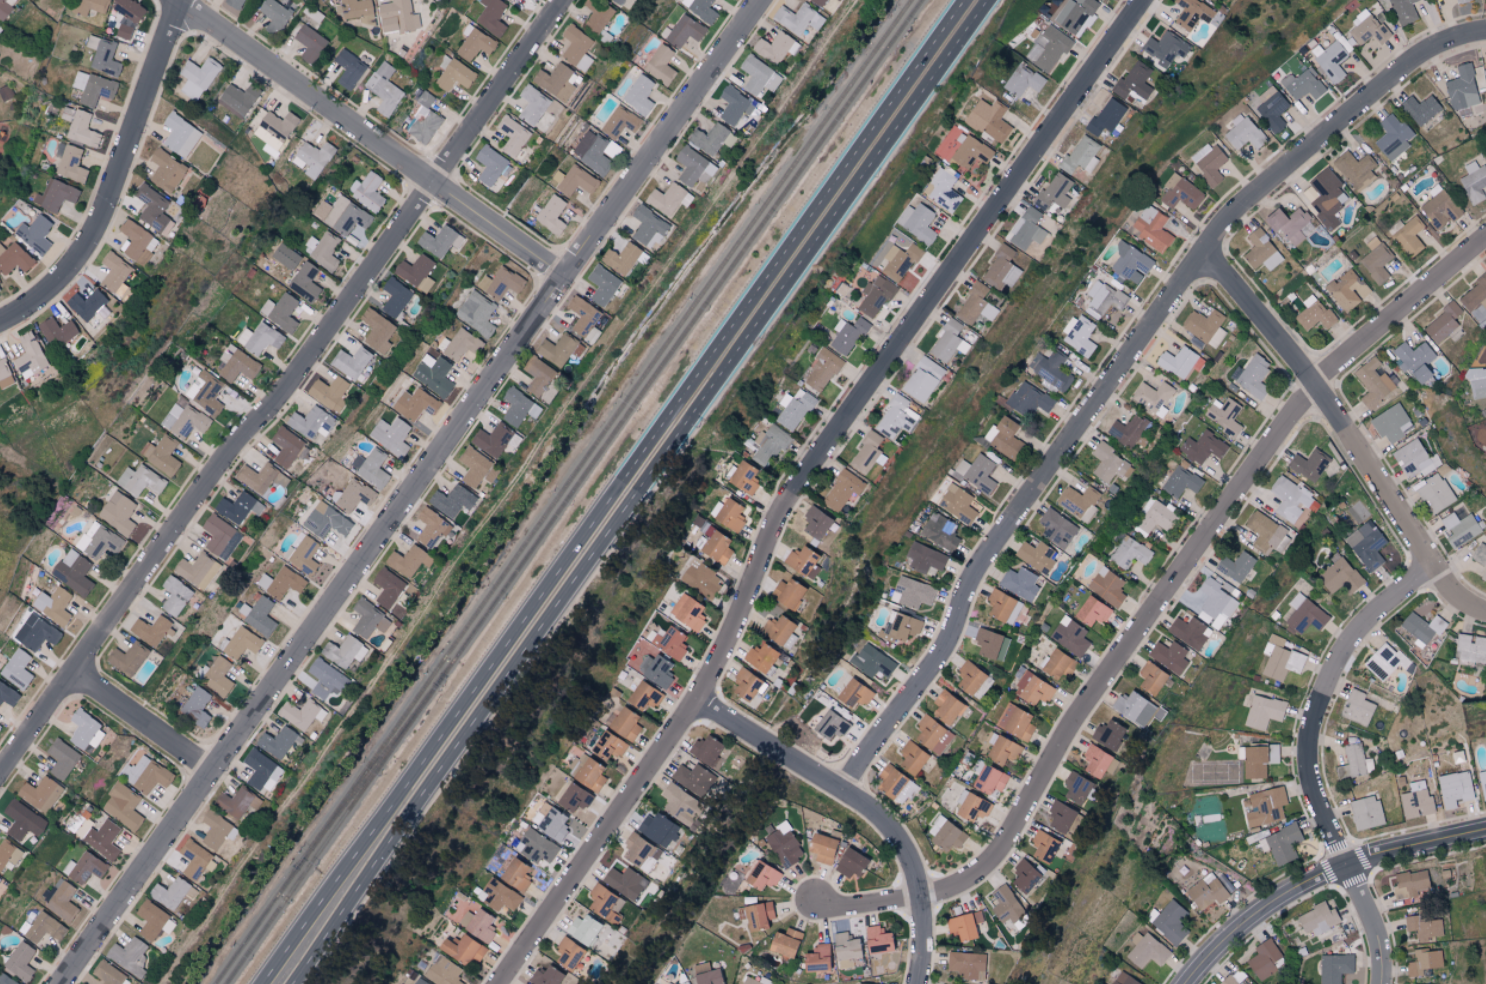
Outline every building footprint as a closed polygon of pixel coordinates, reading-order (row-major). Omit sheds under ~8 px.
[(3,22),(12,8),(5,3),(7,0),(0,0),(0,20),(3,22)] [(70,11),(85,17),(88,9),(104,15),(109,0),(74,0),(70,11)] [(130,0),(116,0),(111,8),(124,16),(113,33),(127,41),(146,10),(130,0)] [(223,2),(237,11),(243,0),(225,0),(223,2)] [(292,10),(272,0),(264,0),(258,12),(270,19),(264,30),(278,37),(292,10)] [(360,25),(373,23),(369,0),(362,0),(355,1),(354,0),(339,0),(343,20),(359,18),(360,25)] [(377,5),(381,34),(421,29),(419,14),(411,15),(409,0),(391,0),(391,3),(377,5)] [(499,0),(474,0),(484,6),(474,23),(500,38),(507,26),(497,21),(507,5),(499,0)] [(582,27),(597,37),(614,12),(596,0),(586,0),(582,5),(592,12),(582,27)] [(679,7),(712,24),(717,13),(709,8),(713,0),(683,0),(679,7)] [(820,8),(826,0),(807,0),(820,8)] [(1095,15),(1092,14),(1098,5),(1091,0),(1067,0),(1052,21),(1078,39),(1095,15)] [(1215,12),(1197,0),(1174,0),(1173,2),(1182,8),(1173,22),(1189,32),(1197,18),(1207,24),(1215,12)] [(1411,3),(1420,0),(1389,0),(1399,27),(1417,20),(1411,3)] [(825,19),(802,3),(794,14),(780,5),(771,19),(798,37),(807,25),(817,31),(825,19)] [(1388,38),(1367,7),(1351,18),(1356,26),(1348,31),(1358,47),(1374,36),(1379,44),(1388,38)] [(679,50),(687,36),(697,43),(706,29),(681,14),(664,40),(679,50)] [(327,39),(301,24),(293,38),(306,46),(299,58),(311,65),(327,39)] [(478,49),(489,55),(497,42),(466,24),(461,33),(465,36),(455,54),(470,63),(478,49)] [(1062,52),(1065,54),(1074,42),(1048,24),(1024,57),(1047,73),(1062,52)] [(586,73),(594,60),(585,55),(594,40),(568,25),(560,37),(570,43),(561,58),(586,73)] [(1148,37),(1140,49),(1158,60),(1156,64),(1165,70),(1175,54),(1182,58),(1190,46),(1164,30),(1157,42),(1148,37)] [(757,38),(750,52),(778,66),(785,52),(793,56),(799,43),(777,32),(770,45),(757,38)] [(117,77),(121,64),(111,61),(116,43),(89,35),(85,47),(94,50),(89,68),(117,77)] [(1345,77),(1337,63),(1347,58),(1337,41),(1320,50),(1318,46),(1311,50),(1330,86),(1345,77)] [(665,65),(673,52),(659,43),(642,71),(667,86),(676,72),(665,65)] [(336,82),(352,92),(368,64),(341,48),(333,61),(345,68),(336,82)] [(762,87),(772,93),(782,77),(746,55),(738,69),(750,76),(742,89),(756,98),(762,87)] [(222,65),(208,56),(200,68),(187,60),(179,73),(187,79),(180,91),(198,102),(222,65)] [(447,93),(454,81),(466,89),(476,74),(451,58),(434,85),(447,93)] [(376,110),(389,119),(406,92),(388,81),(396,69),(382,60),(365,88),(382,99),(376,110)] [(1143,83),(1151,70),(1135,60),(1123,80),(1118,77),(1110,90),(1124,99),(1128,93),(1143,103),(1152,88),(1143,83)] [(1479,104),(1469,62),(1455,65),(1458,78),(1444,81),(1451,110),(1479,104)] [(567,104),(582,76),(558,63),(550,76),(539,69),(531,83),(567,104)] [(1045,79),(1017,63),(1003,88),(1019,97),(1025,85),(1038,92),(1045,79)] [(1307,91),(1314,99),(1326,89),(1308,67),(1294,79),(1289,73),(1279,82),(1296,101),(1307,91)] [(117,83),(76,71),(71,87),(82,90),(78,104),(94,108),(97,96),(112,100),(117,83)] [(653,103),(646,100),(654,82),(636,74),(622,104),(647,115),(653,103)] [(242,119),(259,92),(248,85),(243,92),(227,83),(216,103),(242,119)] [(13,97),(8,84),(0,88),(0,98),(1,102),(13,97)] [(519,97),(528,102),(518,118),(535,127),(551,99),(525,85),(519,97)] [(750,102),(726,85),(718,96),(728,104),(718,117),(732,127),(750,102)] [(1258,97),(1263,102),(1254,110),(1275,134),(1286,124),(1278,115),(1289,106),(1271,85),(1258,97)] [(424,146),(444,121),(427,108),(435,98),(424,90),(416,101),(424,108),(405,131),(424,146)] [(1441,110),(1430,94),(1417,104),(1411,95),(1399,103),(1417,127),(1441,110)] [(1000,144),(1011,126),(999,119),(1007,107),(994,99),(990,105),(978,97),(963,121),(1000,144)] [(1110,132),(1125,107),(1107,97),(1095,118),(1090,115),(1082,128),(1097,136),(1102,127),(1110,132)] [(635,134),(642,120),(615,105),(601,131),(616,139),(623,127),(635,134)] [(101,135),(85,129),(91,115),(76,109),(65,137),(96,149),(101,135)] [(299,119),(287,111),(281,120),(268,111),(258,125),(270,133),(271,131),(284,141),(299,119)] [(1374,142),(1388,161),(1409,145),(1406,141),(1414,135),(1403,120),(1398,123),(1390,113),(1378,122),(1386,133),(1374,142)] [(201,129),(168,114),(162,125),(171,129),(163,147),(188,158),(201,129)] [(521,148),(531,133),(504,115),(495,128),(510,137),(501,150),(519,163),(527,152),(521,148)] [(1235,150),(1247,141),(1255,150),(1267,140),(1246,115),(1222,135),(1235,150)] [(710,158),(729,133),(716,122),(705,136),(695,129),(687,140),(710,158)] [(604,177),(615,161),(622,150),(588,128),(570,155),(604,177)] [(967,169),(975,157),(985,164),(993,151),(961,131),(955,140),(959,143),(950,158),(967,169)] [(1090,172),(1097,159),(1093,157),(1100,144),(1081,134),(1069,156),(1064,153),(1056,166),(1070,174),(1075,165),(1090,172)] [(1227,160),(1208,140),(1189,158),(1203,173),(1199,176),(1211,189),(1223,178),(1215,170),(1227,160)] [(302,171),(301,172),(313,181),(337,150),(325,141),(318,151),(305,141),(290,161),(302,171)] [(83,150),(65,144),(55,175),(84,184),(89,171),(78,167),(83,150)] [(490,189),(500,174),(505,177),(513,166),(483,145),(473,159),(485,167),(476,179),(490,189)] [(705,184),(717,168),(684,145),(673,160),(684,168),(677,178),(690,188),(697,178),(705,184)] [(149,179),(170,194),(188,169),(157,147),(149,160),(158,166),(149,179)] [(1376,164),(1367,153),(1356,161),(1346,149),(1332,161),(1358,193),(1376,178),(1369,170),(1376,164)] [(1474,160),(1463,166),(1467,174),(1459,178),(1471,205),(1485,199),(1479,186),(1485,183),(1485,168),(1484,164),(1477,168),(1474,160)] [(569,197),(577,185),(591,195),(600,182),(572,163),(563,177),(562,176),(555,187),(569,197)] [(949,188),(956,178),(939,166),(921,193),(951,213),(962,197),(949,188)] [(1307,180),(1319,196),(1308,204),(1329,231),(1340,223),(1333,214),(1342,207),(1339,204),(1346,199),(1337,187),(1341,185),(1327,166),(1307,180)] [(352,199),(379,213),(386,198),(375,192),(382,178),(368,170),(352,199)] [(1072,182),(1054,170),(1033,203),(1044,211),(1051,201),(1063,209),(1069,198),(1064,194),(1072,182)] [(1162,186),(1167,189),(1159,199),(1172,208),(1178,200),(1193,211),(1205,195),(1173,171),(1162,186)] [(32,202),(56,213),(63,198),(75,203),(80,191),(50,177),(42,195),(36,193),(32,202)] [(137,218),(166,236),(175,223),(161,214),(169,200),(141,182),(133,195),(146,204),(137,218)] [(690,193),(670,182),(663,194),(652,187),(643,202),(674,221),(690,193)] [(1301,192),(1310,202),(1318,195),(1309,185),(1301,192)] [(1463,213),(1443,188),(1418,207),(1436,230),(1450,219),(1452,221),(1463,213)] [(566,202),(549,193),(533,223),(558,237),(566,224),(556,219),(566,202)] [(374,217),(339,195),(332,207),(321,200),(312,214),(347,236),(355,223),(366,230),(374,217)] [(907,205),(895,223),(928,245),(936,233),(926,226),(935,213),(918,202),(913,209),(907,205)] [(1160,229),(1167,217),(1145,203),(1131,226),(1139,231),(1136,237),(1162,253),(1172,236),(1160,229)] [(640,222),(631,236),(649,249),(659,235),(662,236),(670,225),(639,204),(631,215),(640,222)] [(1041,213),(1027,205),(1007,239),(1024,248),(1029,239),(1039,244),(1046,232),(1034,224),(1041,213)] [(1286,218),(1276,207),(1262,219),(1274,232),(1278,228),(1294,247),(1305,238),(1298,229),(1310,219),(1299,206),(1286,218)] [(52,243),(43,237),(53,223),(38,213),(28,227),(22,222),(13,234),(44,255),(52,243)] [(1403,225),(1399,221),(1387,231),(1411,259),(1424,247),(1414,235),(1425,226),(1415,215),(1403,225)] [(144,265),(159,238),(124,219),(117,232),(127,237),(119,251),(144,265)] [(424,230),(415,242),(440,259),(451,244),(457,248),(464,238),(443,224),(434,238),(424,230)] [(1283,259),(1257,227),(1245,236),(1253,246),(1241,255),(1253,269),(1261,262),(1269,271),(1283,259)] [(332,256),(341,239),(325,230),(319,241),(311,236),(302,254),(334,271),(340,260),(332,256)] [(16,240),(7,248),(0,241),(0,242),(0,269),(6,275),(17,265),(24,272),(35,262),(16,240)] [(606,247),(599,260),(625,276),(641,250),(626,241),(618,255),(606,247)] [(892,244),(882,257),(887,261),(880,271),(897,284),(922,250),(910,242),(903,252),(892,244)] [(1022,271),(1008,262),(1015,251),(1001,242),(993,254),(995,256),(983,275),(1008,291),(1022,271)] [(1154,261),(1122,242),(1107,267),(1137,285),(1144,275),(1145,275),(1154,261)] [(1381,266),(1393,258),(1383,242),(1358,260),(1376,286),(1389,277),(1381,266)] [(133,266),(107,250),(100,262),(109,268),(100,283),(116,293),(133,266)] [(436,262),(419,253),(412,265),(400,259),(392,273),(429,293),(435,281),(428,277),(436,262)] [(320,290),(310,282),(319,270),(305,260),(286,285),(310,303),(320,290)] [(597,286),(588,298),(602,308),(621,281),(596,263),(585,278),(597,286)] [(525,280),(499,265),(491,279),(483,275),(475,288),(499,301),(506,288),(518,294),(525,280)] [(1332,279),(1323,286),(1345,313),(1370,292),(1350,267),(1334,281),(1332,279)] [(1484,271),(1474,280),(1477,283),(1458,300),(1482,327),(1485,324),(1485,273),(1484,271)] [(865,294),(857,310),(875,320),(895,285),(876,275),(871,284),(866,282),(861,292),(865,294)] [(381,310),(397,320),(414,292),(388,276),(381,288),(391,294),(381,310)] [(1087,294),(1092,297),(1086,306),(1103,317),(1110,307),(1118,313),(1128,299),(1097,278),(1087,294)] [(989,288),(974,279),(966,292),(968,294),(955,316),(971,326),(979,313),(991,321),(998,310),(982,299),(989,288)] [(84,300),(76,292),(66,301),(94,332),(113,314),(106,305),(109,302),(97,288),(84,300)] [(486,320),(496,307),(473,289),(454,314),(487,339),(496,327),(486,320)] [(266,299),(258,314),(293,333),(298,322),(290,317),(299,300),(282,291),(276,304),(266,299)] [(1301,302),(1305,307),(1294,317),(1306,331),(1317,321),(1326,330),(1336,320),(1312,293),(1301,302)] [(570,330),(593,343),(600,331),(593,327),(602,312),(573,295),(565,307),(578,315),(570,330)] [(1435,345),(1458,326),(1452,319),(1461,311),(1453,301),(1421,328),(1435,345)] [(373,328),(364,341),(382,353),(399,328),(367,306),(359,318),(373,328)] [(1192,309),(1181,326),(1215,349),(1227,332),(1219,327),(1225,317),(1212,308),(1205,318),(1192,309)] [(1088,358),(1096,345),(1086,339),(1095,325),(1076,313),(1060,340),(1088,358)] [(59,327),(53,315),(38,323),(53,350),(81,334),(73,320),(59,327)] [(839,318),(832,329),(837,332),(828,346),(845,357),(860,333),(863,335),(871,324),(858,316),(851,326),(839,318)] [(965,355),(970,345),(956,337),(963,324),(950,317),(928,353),(946,364),(955,349),(965,355)] [(252,333),(244,328),(235,341),(258,356),(267,343),(277,350),(285,337),(260,321),(252,333)] [(466,349),(476,356),(484,343),(459,327),(449,341),(443,338),(436,348),(457,362),(466,349)] [(50,367),(32,330),(18,337),(26,353),(14,359),(24,379),(50,367)] [(543,337),(534,351),(560,369),(578,342),(562,332),(554,344),(543,337)] [(1411,351),(1403,341),(1391,350),(1402,363),(1400,364),(1417,386),(1431,375),(1424,366),(1436,357),(1423,341),(1411,351)] [(239,372),(252,380),(262,364),(228,344),(218,359),(225,363),(218,374),(232,383),(239,372)] [(1198,356),(1182,345),(1174,357),(1163,350),(1155,363),(1182,380),(1198,356)] [(358,380),(372,353),(359,346),(353,357),(338,349),(329,365),(358,380)] [(823,393),(841,358),(821,347),(803,383),(823,393)] [(1037,352),(1027,368),(1064,392),(1074,377),(1059,368),(1066,356),(1054,348),(1047,359),(1037,352)] [(451,364),(438,355),(435,360),(425,353),(410,376),(444,398),(454,383),(443,376),(451,364)] [(1256,397),(1274,366),(1252,353),(1234,384),(1256,397)] [(525,390),(548,405),(559,388),(552,383),(558,373),(531,354),(521,369),(533,376),(525,390)] [(922,404),(945,371),(923,355),(900,388),(922,404)] [(1367,392),(1358,399),(1367,410),(1396,388),(1380,368),(1382,367),(1374,355),(1352,373),(1367,392)] [(1,388),(15,383),(5,358),(0,360),(0,386),(1,388)] [(1466,369),(1470,399),(1485,397),(1485,366),(1466,369)] [(192,400),(216,417),(224,405),(215,398),(225,384),(202,369),(197,376),(205,382),(192,400)] [(350,383),(336,376),(330,386),(315,378),(306,394),(339,413),(346,401),(341,398),(350,383)] [(1007,403),(1029,418),(1036,406),(1047,414),(1055,401),(1023,379),(1007,403)] [(1174,389),(1162,381),(1155,391),(1140,381),(1130,398),(1160,418),(1165,410),(1161,408),(1174,389)] [(510,404),(501,418),(516,428),(526,413),(535,418),(542,407),(509,385),(501,398),(510,404)] [(433,415),(440,400),(414,388),(411,395),(401,390),(391,410),(416,422),(421,410),(433,415)] [(783,406),(775,422),(795,432),(813,396),(798,388),(793,398),(784,393),(779,404),(783,406)] [(909,402),(895,392),(887,403),(890,406),(874,429),(891,440),(900,427),(908,432),(919,416),(906,407),(909,402)] [(1203,416),(1234,437),(1242,427),(1233,420),(1242,407),(1227,397),(1222,404),(1214,399),(1203,416)] [(1389,443),(1413,428),(1397,402),(1369,420),(1380,438),(1384,435),(1389,443)] [(193,427),(203,433),(212,419),(186,404),(184,409),(174,403),(160,425),(185,440),(193,427)] [(304,418),(293,411),(285,423),(313,441),(319,431),(327,436),(337,420),(313,404),(304,418)] [(1128,449),(1147,423),(1134,413),(1123,426),(1114,419),(1105,431),(1128,449)] [(1017,425),(1002,414),(983,438),(1011,460),(1023,444),(1011,434),(1017,425)] [(378,418),(367,437),(402,457),(409,446),(401,441),(411,426),(394,417),(390,425),(378,418)] [(749,455),(766,469),(791,437),(771,421),(753,443),(757,446),(749,455)] [(469,443),(497,458),(512,431),(496,422),(489,435),(477,428),(469,443)] [(304,441),(278,425),(270,440),(282,447),(273,462),(288,470),(304,441)] [(849,463),(864,474),(880,452),(875,449),(882,438),(869,428),(860,441),(863,443),(849,463)] [(1220,459),(1229,445),(1203,429),(1195,442),(1186,437),(1177,451),(1201,465),(1209,452),(1220,459)] [(146,463),(173,477),(181,462),(169,456),(176,442),(161,434),(146,463)] [(1427,458),(1418,438),(1392,450),(1405,479),(1420,472),(1421,475),(1441,466),(1436,453),(1427,458)] [(1091,474),(1107,484),(1114,472),(1126,480),(1134,468),(1111,453),(1113,449),(1099,440),(1090,454),(1099,460),(1091,474)] [(138,453),(145,458),(154,447),(147,441),(138,453)] [(500,468),(466,445),(456,460),(468,467),(460,480),(473,489),(481,477),(490,483),(500,468)] [(355,473),(381,489),(390,475),(378,468),(386,455),(372,446),(355,473)] [(1306,460),(1294,453),(1286,467),(1315,483),(1329,457),(1313,448),(1306,460)] [(970,464),(962,459),(953,473),(988,496),(996,483),(986,477),(995,463),(978,452),(970,464)] [(752,495),(759,480),(753,477),(757,468),(738,459),(726,483),(752,495)] [(234,479),(264,495),(278,469),(264,462),(259,473),(242,464),(234,479)] [(126,466),(115,483),(137,497),(144,486),(158,496),(168,482),(140,463),(134,472),(126,466)] [(1195,494),(1203,482),(1178,464),(1161,488),(1176,499),(1185,487),(1195,494)] [(855,498),(865,484),(842,467),(833,479),(837,481),(822,503),(837,513),(850,494),(855,498)] [(1428,514),(1454,502),(1440,472),(1414,484),(1428,514)] [(1293,524),(1303,508),(1306,509),(1313,497),(1278,474),(1268,491),(1281,499),(1273,511),(1293,524)] [(341,494),(335,490),(329,501),(350,514),(358,500),(367,505),(376,492),(351,477),(341,494)] [(977,512),(968,505),(973,498),(951,482),(936,504),(967,526),(977,512)] [(434,489),(426,503),(453,518),(460,505),(469,509),(476,496),(454,484),(447,496),(434,489)] [(135,525),(127,519),(137,505),(115,490),(97,516),(127,536),(135,525)] [(250,509),(259,515),(265,505),(240,490),(232,503),(221,496),(213,509),(239,526),(250,509)] [(738,513),(742,507),(723,495),(710,516),(736,533),(745,518),(738,513)] [(1135,531),(1146,537),(1154,524),(1164,529),(1175,510),(1153,498),(1135,531)] [(354,522),(316,500),(301,526),(323,538),(329,527),(346,536),(354,522)] [(802,517),(808,520),(801,531),(818,541),(832,518),(809,505),(802,517)] [(416,519),(424,523),(415,541),(432,549),(440,534),(446,537),(453,523),(421,507),(416,519)] [(1045,526),(1040,534),(1062,550),(1078,528),(1047,507),(1037,521),(1045,526)] [(1257,534),(1251,545),(1269,556),(1286,529),(1254,509),(1243,525),(1257,534)] [(952,552),(959,538),(952,535),(957,525),(932,511),(920,535),(952,552)] [(243,534),(210,512),(200,527),(212,536),(204,547),(225,561),(243,534)] [(1440,519),(1449,535),(1446,537),(1453,549),(1481,532),(1469,513),(1458,520),(1453,512),(1440,519)] [(1384,561),(1375,551),(1386,542),(1367,520),(1343,539),(1369,572),(1384,561)] [(125,539),(94,522),(89,530),(94,533),(83,552),(98,560),(105,548),(116,554),(125,539)] [(730,538),(711,530),(700,553),(725,565),(732,550),(725,547),(730,538)] [(309,575),(317,563),(310,559),(319,544),(303,534),(286,561),(309,575)] [(1153,552),(1125,534),(1109,560),(1126,570),(1134,558),(1145,565),(1153,552)] [(909,567),(926,574),(930,566),(941,571),(947,555),(912,541),(906,556),(912,558),(909,567)] [(1013,558),(1047,574),(1058,552),(1037,542),(1035,547),(1021,541),(1013,558)] [(1478,542),(1469,558),(1485,567),(1480,577),(1485,581),(1485,546),(1478,542)] [(410,579),(421,562),(429,567),(434,558),(411,544),(403,557),(391,550),(383,563),(410,579)] [(818,556),(801,545),(796,552),(790,548),(782,561),(811,581),(819,568),(812,564),(818,556)] [(92,563),(68,547),(50,575),(84,598),(94,583),(83,576),(92,563)] [(1256,560),(1241,550),(1233,562),(1222,555),(1214,567),(1239,584),(1256,560)] [(1361,585),(1340,550),(1328,557),(1333,565),(1316,575),(1328,594),(1343,585),(1348,593),(1361,585)] [(207,589),(219,562),(198,552),(193,564),(179,558),(172,573),(207,589)] [(677,580),(711,600),(724,578),(690,558),(677,580)] [(262,573),(255,585),(279,600),(287,586),(299,593),(307,580),(281,565),(272,579),(262,573)] [(1125,595),(1118,590),(1124,582),(1102,565),(1086,587),(1115,609),(1125,595)] [(371,581),(382,588),(374,601),(389,610),(406,581),(379,566),(371,581)] [(1030,602),(1038,587),(1033,584),(1037,576),(1019,567),(1016,573),(1006,568),(997,585),(1030,602)] [(193,590),(168,574),(160,586),(170,593),(161,608),(177,618),(193,590)] [(794,612),(800,602),(797,600),(804,589),(783,575),(770,597),(794,612)] [(930,605),(936,587),(900,575),(892,601),(918,610),(921,602),(930,605)] [(1218,589),(1221,585),(1207,576),(1199,589),(1208,596),(1195,615),(1219,631),(1238,601),(1218,589)] [(70,614),(64,610),(72,594),(56,586),(50,597),(39,591),(30,608),(64,625),(70,614)] [(1011,626),(1022,603),(992,589),(986,600),(991,602),(986,614),(1011,626)] [(1287,604),(1294,609),(1284,622),(1300,635),(1309,623),(1318,631),(1329,617),(1297,591),(1287,604)] [(703,604),(679,593),(668,617),(699,631),(705,618),(698,615),(703,604)] [(265,616),(274,603),(260,594),(250,609),(242,604),(236,613),(269,635),(277,623),(265,616)] [(1088,626),(1095,618),(1103,624),(1112,611),(1088,594),(1073,615),(1088,626)] [(365,639),(374,627),(383,633),(392,621),(359,596),(351,608),(361,615),(351,628),(365,639)] [(907,634),(916,638),(923,622),(893,610),(883,636),(903,644),(907,634)] [(1424,645),(1434,632),(1438,635),(1446,624),(1434,614),(1427,624),(1410,610),(1399,625),(1424,645)] [(35,653),(44,639),(54,645),(62,633),(29,612),(12,638),(35,653)] [(172,622),(158,614),(151,625),(137,617),(128,631),(156,648),(172,622)] [(1082,637),(1087,631),(1064,614),(1048,636),(1079,658),(1090,643),(1082,637)] [(766,618),(758,632),(782,646),(795,624),(778,615),(774,623),(766,618)] [(1186,623),(1176,616),(1166,630),(1196,652),(1212,631),(1191,616),(1186,623)] [(237,661),(246,647),(255,653),(264,641),(239,624),(229,640),(223,637),(216,647),(237,661)] [(680,642),(684,636),(667,625),(661,636),(656,633),(649,643),(678,661),(687,647),(680,642)] [(972,654),(1002,661),(1004,652),(998,651),(1002,636),(978,630),(972,654)] [(1307,656),(1282,647),(1285,639),(1270,633),(1263,653),(1268,655),(1260,675),(1282,683),(1287,669),(1300,674),(1307,656)] [(360,662),(369,648),(347,634),(338,648),(327,640),(319,653),(345,670),(353,657),(360,662)] [(1471,636),(1471,635),(1456,634),(1454,659),(1485,663),(1485,651),(1485,638),(1471,636)] [(105,659),(131,678),(150,651),(135,640),(125,654),(114,646),(105,659)] [(1183,658),(1187,650),(1171,641),(1168,647),(1155,640),(1146,657),(1180,675),(1187,661),(1183,658)] [(897,662),(862,642),(850,665),(872,678),(876,671),(888,678),(897,662)] [(764,674),(777,653),(761,643),(757,650),(750,646),(741,660),(764,674)] [(33,675),(23,669),(31,655),(16,647),(0,675),(0,676),(25,690),(33,675)] [(1059,673),(1068,677),(1075,659),(1051,648),(1040,672),(1056,679),(1059,673)] [(648,651),(635,671),(665,690),(672,678),(665,673),(670,666),(648,651)] [(223,698),(234,684),(223,675),(231,664),(218,655),(200,680),(223,698)] [(318,680),(310,690),(323,701),(330,691),(337,696),(350,680),(317,656),(306,671),(318,680)] [(957,671),(962,675),(954,686),(970,696),(985,674),(964,660),(957,671)] [(1137,686),(1153,696),(1167,674),(1145,661),(1138,672),(1143,675),(1137,686)] [(751,698),(762,681),(740,667),(732,679),(737,682),(731,692),(740,698),(743,693),(751,698)] [(1037,697),(1048,703),(1056,687),(1023,672),(1012,694),(1034,704),(1037,697)] [(855,700),(864,707),(873,694),(850,677),(835,698),(849,708),(855,700)] [(646,703),(655,709),(663,696),(638,679),(624,701),(640,711),(646,703)] [(1,700),(13,707),(21,694),(0,682),(0,702),(1,700)] [(204,728),(211,716),(202,711),(212,695),(196,685),(179,713),(204,728)] [(1363,700),(1365,694),(1350,687),(1339,715),(1366,726),(1375,705),(1363,700)] [(932,702),(936,705),(930,714),(949,727),(964,705),(941,688),(932,702)] [(1155,705),(1129,691),(1125,697),(1118,693),(1110,709),(1143,727),(1155,705)] [(1286,703),(1252,693),(1243,725),(1264,731),(1268,718),(1280,721),(1286,703)] [(314,717),(321,722),(327,711),(307,698),(300,710),(285,701),(277,715),(305,732),(314,717)] [(1027,741),(1034,726),(1027,723),(1031,714),(1007,703),(996,726),(1027,741)] [(630,743),(644,724),(620,707),(607,727),(630,743)] [(106,724),(75,708),(69,720),(77,724),(68,741),(85,750),(88,744),(94,747),(106,724)] [(841,738),(850,726),(827,708),(811,729),(827,741),(833,732),(841,738)] [(913,739),(939,756),(953,734),(923,714),(915,726),(920,729),(913,739)] [(1096,724),(1089,738),(1111,751),(1123,728),(1107,718),(1102,727),(1096,724)] [(273,739),(262,731),(254,744),(281,760),(297,734),(282,725),(273,739)] [(609,753),(619,758),(627,744),(601,730),(589,751),(605,760),(609,753)] [(1001,765),(1005,758),(1015,762),(1022,747),(995,734),(984,757),(1001,765)] [(694,738),(686,753),(709,766),(722,744),(705,735),(701,742),(694,738)] [(57,758),(49,773),(64,782),(80,752),(54,738),(46,753),(57,758)] [(898,751),(904,756),(897,765),(912,777),(928,756),(907,739),(898,751)] [(1335,767),(1337,780),(1374,773),(1371,758),(1363,759),(1360,743),(1343,746),(1347,765),(1335,767)] [(1110,756),(1088,744),(1081,756),(1087,760),(1082,770),(1097,779),(1110,756)] [(1278,745),(1243,746),(1244,778),(1265,778),(1265,764),(1278,763),(1278,745)] [(245,783),(261,792),(272,773),(279,777),(284,767),(250,748),(242,762),(253,768),(245,783)] [(165,789),(174,776),(142,753),(133,767),(128,763),(119,776),(147,795),(156,782),(165,789)] [(598,774),(603,766),(580,754),(571,770),(575,772),(571,779),(596,793),(605,778),(598,774)] [(1000,792),(1008,776),(982,763),(970,787),(988,795),(991,788),(1000,792)] [(690,770),(678,764),(669,778),(702,798),(715,776),(694,764),(690,770)] [(875,790),(904,806),(917,783),(884,765),(877,777),(881,779),(875,790)] [(1062,785),(1066,786),(1062,797),(1080,805),(1090,781),(1068,771),(1062,785)] [(1438,776),(1442,810),(1457,808),(1456,801),(1474,799),(1470,771),(1438,776)] [(23,781),(15,797),(49,813),(63,786),(42,776),(36,788),(23,781)] [(110,795),(101,809),(132,830),(142,816),(132,810),(141,797),(116,780),(107,793),(110,795)] [(1407,783),(1409,792),(1398,794),(1404,820),(1435,812),(1431,795),(1428,796),(1424,780),(1407,783)] [(572,814),(577,805),(585,810),(593,797),(568,782),(555,803),(572,814)] [(659,795),(668,800),(662,810),(688,826),(693,817),(684,811),(693,797),(668,782),(659,795)] [(212,804),(237,820),(248,804),(256,810),(262,800),(240,786),(231,799),(220,792),(212,804)] [(1248,827),(1284,819),(1280,805),(1287,804),(1282,786),(1240,796),(1244,810),(1248,827)] [(970,824),(975,814),(985,819),(992,805),(965,790),(958,803),(959,803),(953,814),(970,824)] [(1356,830),(1383,823),(1376,795),(1348,802),(1356,830)] [(50,821),(11,798),(3,813),(14,820),(6,833),(20,842),(27,830),(40,838),(50,821)] [(1047,811),(1053,814),(1046,827),(1063,835),(1076,812),(1053,800),(1047,811)] [(563,826),(567,816),(545,807),(535,831),(562,842),(568,827),(563,826)] [(216,850),(223,836),(232,840),(236,831),(231,829),(234,823),(206,810),(201,821),(209,825),(201,843),(216,850)] [(679,829),(650,811),(637,832),(666,850),(679,829)] [(81,842),(113,861),(120,850),(111,844),(121,827),(104,818),(97,831),(90,827),(81,842)] [(928,841),(944,852),(950,842),(958,848),(967,836),(943,819),(928,841)] [(1264,835),(1275,866),(1297,858),(1292,844),(1302,841),(1296,823),(1264,835)] [(558,848),(528,827),(514,848),(544,869),(558,848)] [(782,835),(777,829),(763,838),(784,868),(804,855),(788,831),(782,835)] [(1030,855),(1047,865),(1060,843),(1037,829),(1029,842),(1036,846),(1030,855)] [(620,857),(647,873),(661,851),(629,832),(623,843),(627,846),(620,857)] [(806,851),(816,854),(814,861),(829,865),(836,839),(810,832),(806,851)] [(24,851),(3,838),(0,844),(0,871),(1,872),(8,861),(16,866),(24,851)] [(194,881),(213,856),(187,838),(177,852),(189,860),(181,872),(194,881)] [(855,880),(867,859),(846,846),(834,867),(855,880)] [(75,864),(69,860),(61,873),(82,886),(91,873),(100,879),(109,866),(84,850),(75,864)] [(523,874),(527,866),(510,857),(498,880),(523,893),(531,878),(523,874)] [(1009,883),(1023,895),(1041,876),(1022,858),(1012,868),(1018,873),(1009,883)] [(759,890),(763,882),(773,888),(781,874),(755,859),(743,881),(759,890)] [(626,867),(621,874),(610,866),(600,881),(633,902),(647,881),(626,867)] [(1391,875),(1395,898),(1430,891),(1425,869),(1391,875)] [(1217,905),(1229,896),(1211,871),(1184,891),(1199,910),(1213,900),(1217,905)] [(155,883),(147,895),(173,912),(190,885),(176,876),(166,890),(155,883)] [(502,905),(513,911),(521,897),(489,877),(480,891),(486,895),(482,901),(498,911),(502,905)] [(70,923),(79,909),(67,901),(76,888),(60,879),(43,906),(70,923)] [(587,896),(592,899),(587,907),(610,921),(623,901),(595,883),(587,896)] [(991,891),(998,904),(991,908),(1001,926),(1023,913),(1005,883),(991,891)] [(1153,908),(1144,918),(1175,946),(1189,931),(1179,922),(1187,913),(1171,898),(1158,913),(1153,908)] [(145,921),(137,935),(153,943),(168,913),(142,900),(134,915),(145,921)] [(766,929),(765,920),(773,919),(771,902),(743,905),(746,931),(766,929)] [(1333,908),(1328,910),(1324,902),(1295,915),(1304,933),(1310,930),(1312,935),(1340,923),(1333,908)] [(492,918),(477,908),(462,928),(485,945),(496,930),(488,924),(492,918)] [(58,942),(67,929),(40,910),(30,925),(24,921),(17,931),(36,944),(44,932),(58,942)] [(947,919),(954,943),(976,937),(973,924),(983,922),(979,910),(947,919)] [(576,913),(564,933),(586,946),(598,926),(576,913)] [(1441,919),(1419,921),(1418,915),(1403,917),(1405,932),(1415,931),(1416,939),(1442,937),(1441,919)] [(891,951),(888,932),(882,933),(880,925),(863,927),(867,955),(891,951)] [(799,932),(785,928),(783,934),(772,931),(766,952),(793,959),(799,932)] [(1128,940),(1134,945),(1125,957),(1141,969),(1150,958),(1159,966),(1171,952),(1146,932),(1142,936),(1135,931),(1128,940)] [(859,958),(858,939),(849,939),(849,932),(834,933),(835,969),(852,968),(852,958),(859,958)] [(469,959),(477,964),(486,949),(462,935),(456,943),(444,936),(436,949),(464,966),(469,959)] [(114,942),(105,955),(140,980),(146,972),(140,967),(147,958),(142,955),(148,947),(133,936),(123,949),(114,942)] [(560,950),(553,962),(571,973),(584,950),(562,936),(555,947),(560,950)] [(1253,948),(1257,954),(1245,962),(1259,982),(1277,969),(1273,964),(1282,957),(1268,937),(1253,948)] [(3,967),(27,983),(35,971),(27,965),(36,951),(20,941),(3,967)] [(828,943),(813,944),(813,953),(801,953),(801,971),(828,970),(828,943)] [(1406,977),(1424,976),(1423,968),(1442,967),(1441,949),(1413,950),(1414,962),(1406,962),(1406,977)] [(947,971),(958,971),(958,979),(983,980),(984,953),(947,952),(947,971)] [(456,979),(461,971),(438,954),(423,975),(435,983),(463,983),(456,979)] [(1339,973),(1352,973),(1352,955),(1320,955),(1320,983),(1340,983),(1339,973)] [(102,983),(130,983),(132,981),(101,959),(91,973),(103,982),(102,983)] [(696,983),(722,983),(717,968),(710,970),(707,962),(691,966),(696,983)] [(562,973),(545,965),(542,973),(534,969),(527,983),(557,983),(562,973)] [(1246,976),(1240,969),(1232,976),(1239,983),(1246,976)] [(0,970),(0,983),(19,983),(0,970)] [(1120,971),(1111,983),(1140,983),(1120,971)] [(1228,975),(1218,983),(1237,983),(1228,975)]
